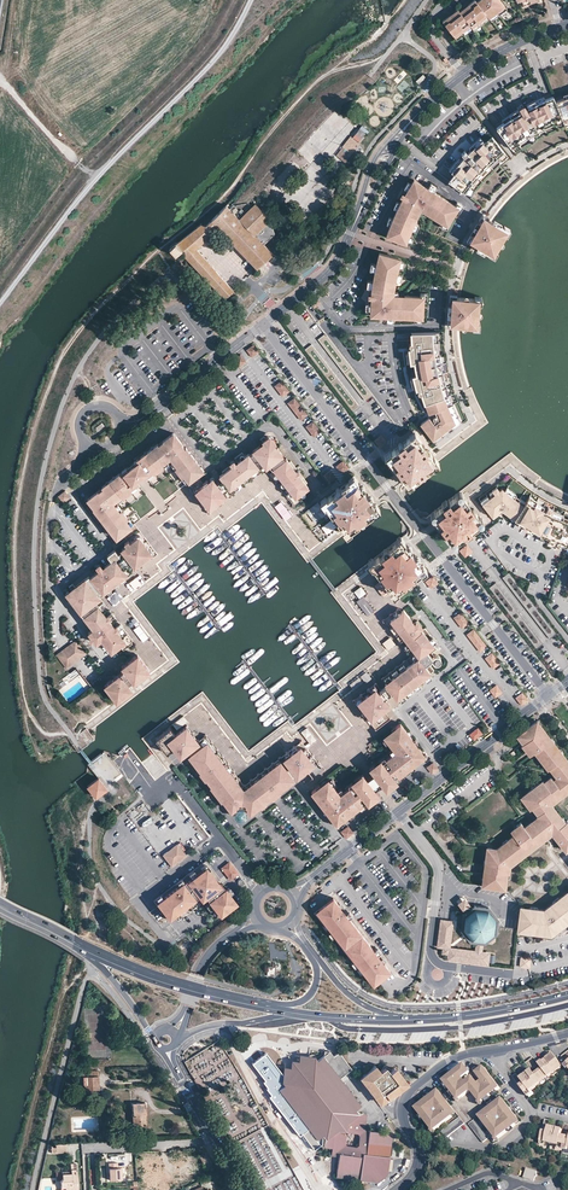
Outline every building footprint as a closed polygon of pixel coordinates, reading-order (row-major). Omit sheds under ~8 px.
[(477,1),(476,0),(474,0),(468,4),(464,8),(460,11),(458,8),(454,12),(449,15),(443,20),(455,37),(463,31),(471,25),(472,27),(480,21),(488,15),(489,18),(497,12),(505,6),(500,0),(479,0),(477,1)] [(507,8),(505,6),(497,12),(499,14),(507,8)] [(499,14),(497,12),(489,18),(490,18),(491,20),(499,14)] [(489,18),(488,15),(480,21),(482,24),(490,18),(489,18)] [(482,24),(480,21),(472,27),(474,30),(482,24)] [(472,27),(471,25),(463,31),(465,33),(472,27)] [(465,33),(463,31),(455,37),(457,39),(465,33)] [(423,74),(416,80),(419,83),(425,77),(423,74)] [(553,96),(545,99),(537,103),(528,107),(529,109),(526,110),(522,103),(519,105),(522,110),(520,112),(512,117),(504,122),(502,123),(497,128),(509,144),(516,140),(526,133),(534,129),(542,124),(553,119),(561,115),(555,101),(553,96)] [(564,97),(555,101),(561,115),(563,119),(567,117),(567,96),(564,97)] [(555,123),(553,119),(542,124),(544,128),(555,123)] [(544,128),(542,124),(534,129),(536,132),(538,131),(544,128)] [(359,142),(365,133),(359,129),(353,137),(359,142)] [(536,132),(534,129),(526,133),(529,137),(535,134),(534,133),(536,132)] [(529,137),(526,133),(516,140),(518,143),(519,143),(529,137)] [(503,150),(492,136),(485,142),(482,139),(474,145),(471,149),(470,150),(472,151),(472,152),(472,154),(471,155),(466,151),(465,150),(461,153),(463,154),(467,159),(466,160),(464,160),(463,160),(462,159),(461,159),(458,163),(451,171),(455,174),(456,175),(451,182),(463,191),(468,184),(470,186),(473,182),(471,181),(475,175),(479,171),(480,173),(485,168),(484,167),(484,166),(483,166),(487,163),(493,158),(494,160),(498,157),(496,155),(503,150)] [(482,139),(480,137),(472,143),(474,145),(482,139)] [(518,143),(516,140),(509,144),(512,148),(519,143),(518,143)] [(458,163),(455,161),(449,169),(451,171),(458,163)] [(423,191),(419,189),(422,184),(419,182),(418,181),(414,179),(411,183),(407,189),(406,191),(407,191),(409,193),(407,196),(402,192),(400,195),(406,198),(409,201),(410,201),(408,204),(403,201),(401,200),(400,202),(397,209),(393,218),(390,225),(386,236),(404,242),(404,240),(407,233),(409,228),(411,229),(414,222),(418,212),(417,212),(417,211),(420,205),(422,205),(427,208),(426,210),(433,215),(433,216),(442,222),(444,219),(447,221),(448,219),(450,215),(445,212),(446,210),(453,215),(454,214),(457,210),(454,208),(455,205),(434,191),(428,187),(426,186),(423,191)] [(428,187),(434,191),(437,187),(431,183),(428,187)] [(463,205),(457,201),(455,205),(454,208),(457,210),(460,211),(463,205)] [(229,207),(226,204),(205,226),(201,224),(176,244),(182,251),(180,252),(224,298),(233,291),(226,282),(196,249),(217,228),(256,268),(265,261),(272,254),(263,243),(254,234),(254,235),(239,219),(229,207)] [(243,215),(239,219),(254,235),(254,234),(269,219),(265,215),(259,208),(254,204),(243,215)] [(427,208),(422,205),(420,205),(417,211),(423,214),(426,210),(427,208)] [(485,223),(487,219),(481,215),(479,219),(481,220),(472,236),(470,234),(468,239),(474,242),(477,238),(478,238),(479,236),(480,237),(482,234),(481,233),(481,232),(481,231),(482,230),(483,230),(484,230),(486,227),(485,226),(486,224),(485,223)] [(274,232),(269,219),(254,234),(263,243),(274,232)] [(447,221),(444,219),(442,222),(440,225),(446,228),(450,222),(447,221)] [(503,228),(487,219),(485,223),(486,224),(485,226),(486,227),(484,230),(483,230),(482,230),(481,231),(481,232),(481,233),(482,234),(480,237),(479,236),(478,238),(477,238),(474,242),(488,251),(489,252),(491,249),(494,250),(495,249),(504,235),(504,234),(501,232),(503,229),(503,228)] [(413,235),(407,233),(404,240),(411,242),(413,235)] [(176,244),(169,249),(175,257),(180,252),(182,251),(176,244)] [(398,259),(398,257),(379,252),(376,263),(375,271),(373,280),(372,288),(372,290),(375,290),(379,290),(379,294),(374,294),(368,293),(368,296),(374,297),(374,301),(371,301),(371,302),(371,310),(370,315),(380,315),(380,311),(385,311),(385,315),(387,316),(394,316),(414,317),(414,313),(418,313),(419,305),(423,305),(424,299),(420,299),(420,295),(405,295),(404,297),(399,296),(399,298),(398,298),(392,298),(392,292),(392,289),(394,290),(395,279),(397,272),(398,266),(396,266),(398,259)] [(405,261),(398,259),(396,266),(398,266),(403,268),(405,261)] [(320,302),(316,296),(311,299),(316,305),(320,302)] [(450,319),(450,324),(455,324),(455,319),(456,319),(457,316),(458,316),(458,313),(457,313),(457,312),(456,310),(457,309),(458,309),(459,308),(459,305),(458,305),(458,302),(456,302),(457,297),(451,296),(451,301),(450,319)] [(478,301),(476,301),(476,298),(475,298),(457,297),(456,302),(458,302),(458,305),(459,305),(459,308),(458,309),(457,309),(456,310),(457,312),(457,313),(458,313),(458,316),(457,316),(456,319),(455,319),(455,324),(473,325),(474,325),(474,321),(477,322),(478,301)] [(438,374),(436,367),(434,367),(433,365),(433,362),(435,361),(434,355),(432,341),(432,334),(429,334),(429,331),(420,332),(419,332),(419,342),(412,342),(411,342),(410,343),(409,344),(410,346),(410,350),(410,351),(410,352),(411,361),(411,362),(415,361),(416,368),(417,375),(414,376),(414,377),(416,386),(417,385),(418,389),(418,391),(418,392),(418,393),(419,394),(420,394),(422,393),(423,396),(425,403),(428,412),(430,416),(428,418),(421,423),(431,437),(433,435),(435,437),(440,433),(451,425),(451,421),(454,420),(448,405),(445,399),(443,400),(442,397),(441,394),(443,394),(441,387),(438,374)] [(440,340),(439,331),(429,331),(429,334),(432,334),(432,341),(440,340)] [(373,395),(325,333),(318,339),(366,400),(373,395)] [(440,340),(432,341),(434,355),(441,354),(440,340)] [(359,405),(312,344),(305,349),(352,410),(359,405)] [(253,345),(247,350),(252,356),(258,352),(253,345)] [(246,361),(241,354),(234,360),(239,366),(246,361)] [(443,363),(441,354),(434,355),(435,361),(433,362),(433,365),(443,363)] [(445,372),(443,363),(433,365),(434,367),(436,367),(438,374),(445,372)] [(448,385),(445,372),(438,374),(441,387),(448,385)] [(315,386),(322,382),(317,375),(311,380),(315,386)] [(289,391),(280,381),(280,380),(274,385),(282,396),(289,391)] [(301,382),(294,386),(301,397),(307,393),(301,382)] [(451,394),(448,385),(441,387),(443,394),(441,394),(442,397),(451,394)] [(454,402),(451,394),(442,397),(443,400),(445,399),(448,405),(454,402)] [(307,415),(294,398),(288,403),(300,419),(307,415)] [(463,421),(454,402),(448,405),(454,420),(451,421),(451,425),(440,433),(443,437),(463,421)] [(177,404),(171,408),(175,414),(182,409),(177,404)] [(320,432),(312,422),(306,426),(314,437),(320,432)] [(404,478),(433,456),(430,453),(427,449),(425,451),(421,447),(423,445),(421,441),(418,437),(415,432),(410,436),(407,439),(407,440),(404,442),(405,444),(400,448),(399,446),(395,449),(395,448),(391,451),(386,455),(390,459),(393,463),(394,462),(396,466),(398,464),(402,469),(400,470),(403,474),(402,475),(404,478)] [(267,436),(265,434),(264,435),(262,433),(258,437),(260,438),(262,441),(259,443),(258,442),(250,448),(251,449),(247,452),(247,451),(243,453),(242,451),(234,457),(238,463),(237,464),(235,462),(234,466),(231,465),(232,467),(230,468),(228,465),(221,470),(222,472),(219,474),(222,479),(229,487),(231,490),(264,466),(266,469),(269,467),(290,494),(287,497),(294,505),(295,504),(294,503),(300,499),(301,499),(302,498),(299,495),(301,493),(304,491),(309,487),(306,484),(307,483),(302,475),(299,477),(298,475),(293,473),(294,471),(292,468),(294,465),(288,458),(287,459),(285,455),(283,456),(281,453),(282,452),(276,444),(274,445),(272,442),(275,441),(277,439),(274,435),(272,436),(270,434),(267,436)] [(443,437),(440,433),(435,437),(433,435),(431,437),(436,442),(443,437)] [(175,435),(171,435),(162,442),(165,445),(161,448),(158,445),(157,444),(153,448),(150,450),(147,452),(144,455),(132,464),(133,466),(128,469),(127,468),(115,477),(112,479),(108,482),(120,497),(137,484),(145,477),(170,458),(188,481),(197,475),(203,470),(200,467),(198,464),(190,454),(188,451),(185,447),(184,448),(181,450),(178,446),(181,443),(175,435)] [(387,441),(381,435),(375,440),(380,446),(387,441)] [(434,457),(433,456),(404,478),(405,479),(409,483),(413,480),(417,477),(416,476),(420,474),(421,474),(425,471),(425,470),(429,467),(429,468),(433,465),(437,461),(434,457)] [(186,483),(188,481),(170,458),(145,477),(147,481),(169,464),(185,484),(186,483)] [(348,468),(343,461),(335,466),(340,473),(348,468)] [(264,466),(231,490),(234,494),(266,469),(264,466)] [(269,467),(266,469),(287,497),(290,494),(269,467)] [(330,470),(324,475),(329,482),(336,478),(330,470)] [(198,476),(197,475),(188,481),(186,483),(187,485),(191,489),(189,490),(191,492),(192,491),(196,497),(195,498),(197,499),(198,499),(202,503),(200,504),(202,507),(203,506),(207,510),(206,511),(208,514),(209,513),(208,512),(214,507),(215,509),(217,507),(216,506),(221,502),(222,503),(224,502),(223,500),(228,496),(226,494),(208,508),(191,484),(199,478),(198,476)] [(202,482),(199,478),(191,484),(208,508),(226,494),(224,491),(225,490),(220,484),(217,480),(216,481),(214,479),(209,482),(207,480),(206,479),(202,482)] [(353,478),(349,481),(345,484),(347,486),(342,489),(338,493),(333,496),(332,495),(327,498),(323,501),(326,505),(329,509),(331,508),(335,514),(338,518),(341,523),(340,524),(343,528),(346,531),(350,528),(354,525),(353,523),(358,519),(362,517),(367,513),(368,514),(373,510),(376,508),(374,504),(371,500),(369,501),(366,497),(367,496),(363,490),(361,491),(358,487),(359,486),(356,481),(353,478)] [(222,482),(220,484),(225,490),(229,487),(222,479),(220,480),(222,482)] [(131,526),(112,503),(115,500),(120,497),(108,482),(108,483),(105,485),(100,488),(101,489),(104,493),(100,497),(96,492),(88,499),(88,501),(93,507),(92,508),(96,512),(99,510),(104,517),(101,519),(115,538),(117,537),(122,532),(131,526)] [(139,487),(137,484),(120,497),(122,501),(139,487)] [(499,490),(497,486),(489,492),(492,496),(499,490)] [(229,487),(225,490),(224,491),(226,494),(228,496),(229,498),(232,496),(234,494),(231,490),(229,487)] [(517,495),(507,487),(505,490),(514,498),(517,495)] [(567,543),(567,520),(566,519),(562,518),(551,513),(546,510),(543,508),(535,504),(527,499),(525,501),(523,504),(518,500),(514,498),(505,490),(502,488),(499,490),(492,496),(489,498),(483,503),(492,514),(494,513),(495,514),(498,511),(502,509),(503,510),(504,510),(509,514),(512,516),(513,515),(515,517),(516,516),(521,519),(519,521),(524,524),(523,526),(527,529),(529,527),(534,530),(535,530),(536,528),(542,531),(541,532),(549,536),(548,538),(549,538),(552,540),(551,541),(556,543),(556,542),(557,539),(567,543)] [(69,498),(64,492),(57,496),(57,497),(62,503),(69,498)] [(435,518),(463,496),(460,492),(432,513),(435,518)] [(471,528),(482,520),(474,509),(472,510),(467,503),(469,503),(463,496),(435,518),(454,541),(464,533),(463,531),(469,527),(471,528)] [(537,500),(530,496),(527,499),(535,504),(537,501),(537,500)] [(118,504),(115,500),(112,503),(131,526),(134,524),(118,504)] [(312,527),(328,516),(320,503),(303,513),(312,527)] [(564,514),(553,509),(551,513),(562,518),(564,514)] [(104,517),(99,510),(96,512),(98,515),(99,516),(101,519),(104,517)] [(289,512),(283,515),(286,520),(292,516),(289,512)] [(131,526),(122,532),(125,536),(134,530),(152,553),(134,566),(137,569),(157,553),(134,523),(134,524),(131,526)] [(125,536),(128,539),(130,542),(126,545),(125,546),(126,548),(123,551),(125,554),(123,555),(120,557),(118,554),(117,552),(115,549),(107,555),(111,561),(104,567),(97,572),(96,570),(88,575),(73,586),(72,584),(69,586),(71,590),(70,591),(72,594),(69,596),(70,598),(67,600),(70,604),(73,602),(75,601),(77,604),(75,605),(93,629),(89,632),(91,636),(94,639),(97,643),(101,639),(111,651),(119,645),(127,639),(97,600),(100,597),(98,594),(127,571),(130,574),(131,573),(130,572),(132,570),(133,571),(135,570),(137,569),(134,566),(152,553),(134,530),(125,536)] [(397,540),(392,544),(394,545),(389,549),(385,552),(380,556),(379,555),(374,558),(371,561),(374,565),(380,574),(382,573),(382,574),(385,578),(386,579),(385,580),(391,588),(393,591),(397,589),(399,591),(404,587),(402,585),(407,581),(411,579),(411,578),(415,575),(417,577),(422,573),(420,571),(424,568),(421,564),(418,561),(415,557),(409,549),(409,550),(406,546),(400,538),(397,540)] [(97,569),(96,570),(97,572),(104,567),(102,565),(101,566),(99,563),(95,566),(97,569)] [(100,597),(130,574),(127,571),(98,594),(100,597)] [(437,583),(432,576),(425,581),(431,588),(437,583)] [(130,583),(135,590),(143,584),(137,577),(130,583)] [(380,581),(375,586),(385,597),(390,592),(380,581)] [(355,591),(360,599),(367,594),(362,587),(355,591)] [(366,616),(374,613),(366,596),(358,600),(366,616)] [(131,636),(100,597),(97,600),(127,639),(131,636)] [(399,607),(382,620),(410,656),(382,677),(385,681),(417,657),(389,620),(402,611),(399,607)] [(404,609),(402,611),(389,620),(417,657),(385,681),(387,684),(384,687),(382,688),(379,690),(377,688),(359,701),(376,723),(389,713),(383,706),(385,705),(381,700),(385,697),(388,695),(393,692),(399,700),(433,674),(431,671),(434,668),(431,664),(434,662),(435,663),(436,663),(437,663),(438,663),(440,663),(441,662),(442,660),(442,659),(441,657),(441,656),(440,655),(439,654),(435,655),(433,651),(438,648),(435,644),(437,642),(425,627),(418,632),(415,635),(413,632),(416,630),(413,625),(409,627),(407,624),(413,620),(404,609)] [(468,622),(460,612),(454,617),(462,627),(468,622)] [(412,624),(413,625),(416,630),(422,625),(418,620),(412,624)] [(486,646),(473,628),(466,634),(480,651),(486,646)] [(131,636),(127,639),(119,645),(122,648),(131,641),(133,639),(131,636)] [(76,640),(69,645),(79,659),(86,653),(76,640)] [(132,643),(131,641),(122,648),(123,650),(132,643)] [(69,645),(63,650),(73,664),(79,659),(69,645)] [(73,664),(63,650),(56,655),(66,669),(73,664)] [(500,663),(491,652),(485,658),(493,667),(500,663)] [(121,672),(120,673),(125,679),(129,677),(132,680),(134,683),(146,674),(142,669),(147,666),(137,654),(121,666),(125,671),(124,672),(122,669),(120,671),(121,672)] [(73,678),(79,674),(76,669),(70,673),(73,678)] [(128,683),(125,679),(120,673),(104,685),(113,697),(118,693),(121,697),(128,692),(124,686),(128,683)] [(132,688),(128,683),(124,686),(128,692),(132,688)] [(376,687),(373,684),(352,700),(366,718),(373,726),(376,723),(359,701),(377,688),(376,687)] [(496,684),(490,690),(495,697),(502,692),(496,684)] [(528,700),(522,692),(516,697),(521,704),(528,700)] [(390,704),(385,697),(381,700),(385,705),(386,706),(390,704)] [(391,717),(389,713),(376,723),(373,726),(376,730),(391,717)] [(540,724),(538,726),(535,722),(516,737),(522,744),(524,743),(527,747),(524,749),(529,756),(535,752),(548,769),(550,768),(557,777),(554,779),(551,776),(544,782),(543,780),(540,783),(542,786),(538,788),(535,791),(533,789),(522,797),(531,809),(532,808),(535,805),(538,809),(535,811),(538,814),(537,815),(538,816),(532,821),(543,836),(544,838),(547,836),(548,835),(552,832),(554,831),(559,837),(557,839),(562,845),(566,849),(567,848),(567,825),(567,826),(564,822),(563,823),(560,819),(564,816),(555,806),(551,809),(548,806),(553,802),(552,802),(567,790),(567,763),(563,757),(565,756),(562,752),(560,754),(557,750),(559,749),(553,741),(551,743),(549,740),(551,738),(548,735),(547,736),(542,729),(543,728),(540,724)] [(415,745),(412,741),(413,740),(411,737),(407,733),(400,723),(395,727),(397,729),(393,733),(387,738),(390,741),(389,742),(392,747),(395,751),(391,754),(385,759),(386,760),(382,763),(381,762),(375,767),(376,770),(372,773),(373,774),(381,784),(383,786),(387,783),(388,784),(395,779),(398,776),(402,773),(409,768),(408,767),(412,763),(411,762),(410,760),(413,757),(412,756),(413,752),(418,748),(415,745)] [(172,728),(157,739),(167,753),(174,748),(178,745),(183,751),(199,739),(192,731),(187,724),(175,733),(172,728)] [(172,728),(170,726),(155,737),(157,739),(172,728)] [(479,727),(470,735),(475,741),(484,734),(479,727)] [(302,732),(312,745),(318,740),(308,728),(302,732)] [(203,746),(207,743),(203,738),(199,741),(203,746)] [(301,739),(282,755),(285,758),(301,746),(313,762),(316,759),(301,739)] [(211,740),(207,743),(243,790),(281,762),(278,758),(244,784),(211,740)] [(243,790),(207,743),(203,746),(190,755),(196,763),(200,760),(204,765),(200,768),(201,770),(207,778),(212,784),(224,799),(229,807),(233,804),(235,807),(237,806),(238,806),(246,808),(247,809),(250,807),(253,810),(261,804),(264,801),(271,796),(279,790),(281,789),(278,785),(283,782),(286,785),(294,779),(281,762),(243,790)] [(178,745),(174,748),(179,754),(183,751),(178,745)] [(301,746),(285,758),(297,774),(313,762),(301,746)] [(423,753),(419,748),(418,748),(413,752),(412,756),(413,757),(414,759),(417,762),(423,757),(424,759),(428,756),(425,751),(423,753)] [(196,763),(200,768),(204,765),(200,760),(196,763)] [(313,762),(297,774),(300,778),(316,766),(313,762)] [(438,769),(433,763),(427,767),(432,773),(438,769)] [(381,784),(373,774),(370,776),(378,787),(381,784)] [(378,787),(370,776),(367,778),(375,789),(378,787)] [(98,777),(88,786),(96,797),(107,788),(98,777)] [(340,794),(337,790),(333,785),(332,786),(329,782),(323,787),(318,790),(316,788),(312,791),(325,809),(328,813),(329,812),(332,815),(337,811),(340,812),(341,813),(345,810),(346,812),(347,814),(351,811),(352,812),(359,806),(363,803),(367,801),(373,795),(373,794),(377,791),(375,789),(366,778),(363,780),(361,778),(354,783),(355,784),(351,787),(350,786),(344,791),(340,794)] [(222,800),(224,799),(212,784),(211,785),(222,800)] [(444,794),(448,799),(454,794),(451,789),(444,794)] [(247,810),(246,808),(238,806),(236,807),(236,808),(235,809),(235,810),(235,813),(235,814),(236,816),(238,817),(239,818),(243,818),(245,817),(247,815),(247,813),(247,810)] [(342,815),(341,813),(340,812),(337,811),(332,815),(331,816),(335,821),(333,822),(336,826),(340,824),(339,822),(345,818),(342,815)] [(524,827),(524,826),(520,829),(517,826),(511,832),(513,836),(507,840),(509,843),(505,845),(503,843),(496,849),(488,847),(486,860),(489,861),(488,866),(485,866),(483,882),(488,883),(488,885),(500,886),(500,884),(505,885),(506,877),(508,877),(509,865),(512,863),(510,861),(514,858),(516,860),(523,854),(521,852),(525,849),(527,851),(530,849),(530,848),(537,842),(538,843),(541,841),(539,838),(543,836),(532,821),(524,827)] [(354,833),(349,826),(342,831),(347,838),(354,833)] [(172,868),(186,857),(177,846),(163,857),(172,868)] [(239,873),(229,860),(221,867),(230,879),(239,873)] [(224,890),(217,881),(220,879),(205,861),(153,901),(167,919),(172,916),(177,912),(179,911),(176,908),(179,906),(180,909),(183,907),(181,904),(183,903),(186,905),(187,904),(192,901),(197,897),(196,896),(198,895),(199,895),(199,896),(202,896),(204,896),(205,897),(204,898),(208,903),(212,908),(213,909),(215,908),(215,909),(220,914),(220,915),(235,904),(228,895),(224,890)] [(559,899),(560,900),(555,904),(554,902),(545,910),(537,909),(537,911),(531,910),(531,908),(524,907),(523,912),(521,911),(519,924),(521,924),(521,929),(528,930),(532,931),(534,931),(534,928),(539,928),(539,931),(551,933),(553,931),(556,929),(558,928),(556,926),(558,924),(560,926),(561,925),(564,923),(567,920),(567,918),(566,915),(567,914),(567,892),(559,899)] [(374,950),(349,917),(346,913),(344,911),(343,912),(340,908),(338,905),(339,904),(333,896),(314,912),(323,924),(327,929),(329,931),(333,936),(352,961),(355,965),(357,968),(361,973),(362,974),(365,972),(367,976),(370,974),(371,976),(374,980),(375,982),(390,970),(384,963),(381,965),(379,962),(380,960),(377,957),(379,955),(377,954),(374,950)] [(470,904),(465,897),(458,902),(464,909),(465,908),(464,907),(468,904),(469,905),(470,904)] [(180,909),(179,906),(176,908),(179,911),(186,905),(183,903),(181,904),(183,907),(180,909)] [(490,908),(490,907),(489,906),(489,907),(476,906),(476,905),(474,905),(475,906),(472,908),(469,905),(468,904),(464,907),(465,908),(468,911),(465,914),(464,913),(463,914),(464,915),(462,927),(461,928),(462,929),(463,929),(470,939),(471,940),(472,940),(477,940),(476,946),(483,946),(483,941),(484,941),(485,942),(486,942),(486,941),(487,940),(488,941),(492,942),(495,939),(495,936),(494,934),(496,933),(497,934),(497,932),(496,932),(498,919),(499,919),(499,918),(498,918),(490,908)] [(451,929),(451,920),(441,919),(438,946),(444,947),(443,953),(449,953),(448,959),(488,964),(490,954),(471,951),(471,954),(468,954),(469,953),(450,951),(451,949),(449,947),(447,947),(449,928),(451,929)] [(450,946),(454,920),(451,920),(451,929),(449,928),(447,947),(449,947),(451,949),(450,951),(469,953),(468,954),(471,954),(471,951),(490,954),(490,952),(482,951),(483,946),(476,946),(476,950),(450,946)] [(531,957),(521,956),(520,966),(530,967),(531,957)] [(267,967),(267,975),(275,976),(276,968),(267,967)] [(560,1054),(565,1061),(564,1061),(567,1066),(567,1067),(567,1048),(560,1054)] [(551,1051),(544,1056),(550,1064),(547,1066),(541,1059),(537,1062),(532,1056),(525,1061),(530,1068),(526,1071),(532,1078),(528,1081),(522,1073),(518,1076),(515,1072),(512,1075),(525,1092),(529,1089),(541,1080),(548,1075),(555,1069),(559,1066),(561,1064),(551,1051)] [(334,1147),(336,1146),(340,1150),(338,1152),(337,1156),(335,1176),(358,1178),(361,1182),(384,1184),(388,1158),(390,1132),(364,1129),(365,1114),(354,1112),(354,1108),(347,1099),(348,1092),(351,1090),(341,1079),(351,1072),(338,1054),(335,1057),(329,1052),(324,1056),(320,1060),(317,1062),(315,1057),(301,1056),(300,1063),(293,1062),(291,1069),(284,1068),(284,1075),(266,1055),(253,1065),(266,1082),(263,1083),(268,1090),(265,1091),(271,1098),(268,1099),(299,1138),(303,1135),(315,1151),(323,1145),(331,1147),(334,1147)] [(544,1056),(541,1059),(547,1066),(550,1064),(544,1056)] [(361,1075),(358,1077),(366,1087),(367,1087),(377,1099),(378,1099),(380,1101),(383,1099),(384,1100),(395,1091),(396,1092),(407,1083),(405,1080),(404,1081),(401,1078),(402,1077),(399,1073),(398,1074),(395,1070),(396,1069),(395,1067),(392,1070),(393,1070),(390,1073),(385,1068),(379,1072),(376,1068),(377,1067),(375,1064),(372,1067),(373,1067),(369,1070),(368,1070),(365,1072),(365,1073),(362,1076),(361,1075)] [(385,1064),(379,1072),(385,1068),(390,1073),(393,1070),(392,1070),(385,1064)] [(443,1080),(446,1084),(452,1092),(455,1097),(456,1098),(457,1099),(460,1099),(470,1092),(463,1084),(461,1085),(458,1082),(463,1078),(470,1073),(464,1064),(443,1080)] [(476,1073),(482,1080),(485,1085),(481,1088),(480,1086),(472,1092),(479,1102),(483,1101),(485,1100),(489,1096),(496,1091),(500,1088),(484,1067),(476,1073)] [(526,1071),(522,1073),(528,1081),(532,1078),(526,1071)] [(97,1089),(97,1075),(82,1076),(83,1090),(89,1089),(97,1089)] [(472,1076),(466,1081),(471,1088),(478,1083),(472,1076)] [(452,1092),(446,1084),(443,1086),(449,1094),(452,1092)] [(454,1109),(448,1102),(444,1097),(439,1090),(419,1105),(422,1109),(418,1113),(420,1116),(421,1116),(424,1120),(432,1130),(436,1130),(452,1116),(449,1113),(454,1109)] [(498,1093),(496,1091),(489,1096),(491,1099),(498,1093)] [(455,1097),(452,1092),(449,1094),(444,1097),(448,1102),(455,1097)] [(495,1103),(491,1099),(489,1096),(485,1100),(490,1107),(495,1103)] [(490,1107),(482,1113),(486,1117),(482,1121),(495,1138),(499,1138),(509,1131),(513,1128),(516,1125),(513,1121),(517,1117),(503,1097),(495,1103),(490,1107)] [(132,1123),(133,1123),(137,1123),(138,1125),(145,1124),(144,1113),(143,1102),(131,1103),(132,1123)] [(460,1117),(442,1131),(446,1137),(465,1123),(460,1117)] [(545,1118),(543,1125),(547,1126),(547,1130),(542,1129),(540,1139),(544,1140),(558,1143),(563,1145),(567,1145),(567,1146),(567,1123),(563,1122),(562,1128),(557,1126),(555,1136),(551,1135),(553,1125),(548,1124),(549,1119),(545,1118)] [(475,1119),(469,1124),(483,1141),(489,1137),(475,1119)] [(66,1143),(51,1143),(51,1152),(66,1152),(66,1143)] [(334,1147),(331,1147),(330,1155),(337,1156),(338,1152),(340,1150),(336,1146),(334,1147)] [(205,1154),(199,1157),(206,1169),(211,1165),(205,1154)] [(70,1172),(70,1174),(68,1174),(67,1172),(61,1172),(62,1177),(60,1178),(59,1179),(59,1187),(65,1187),(65,1189),(77,1189),(76,1164),(70,1164),(70,1172)] [(119,1167),(117,1168),(108,1168),(109,1180),(122,1179),(121,1172),(119,1172),(119,1167)] [(526,1168),(524,1178),(534,1181),(537,1171),(526,1168)]
